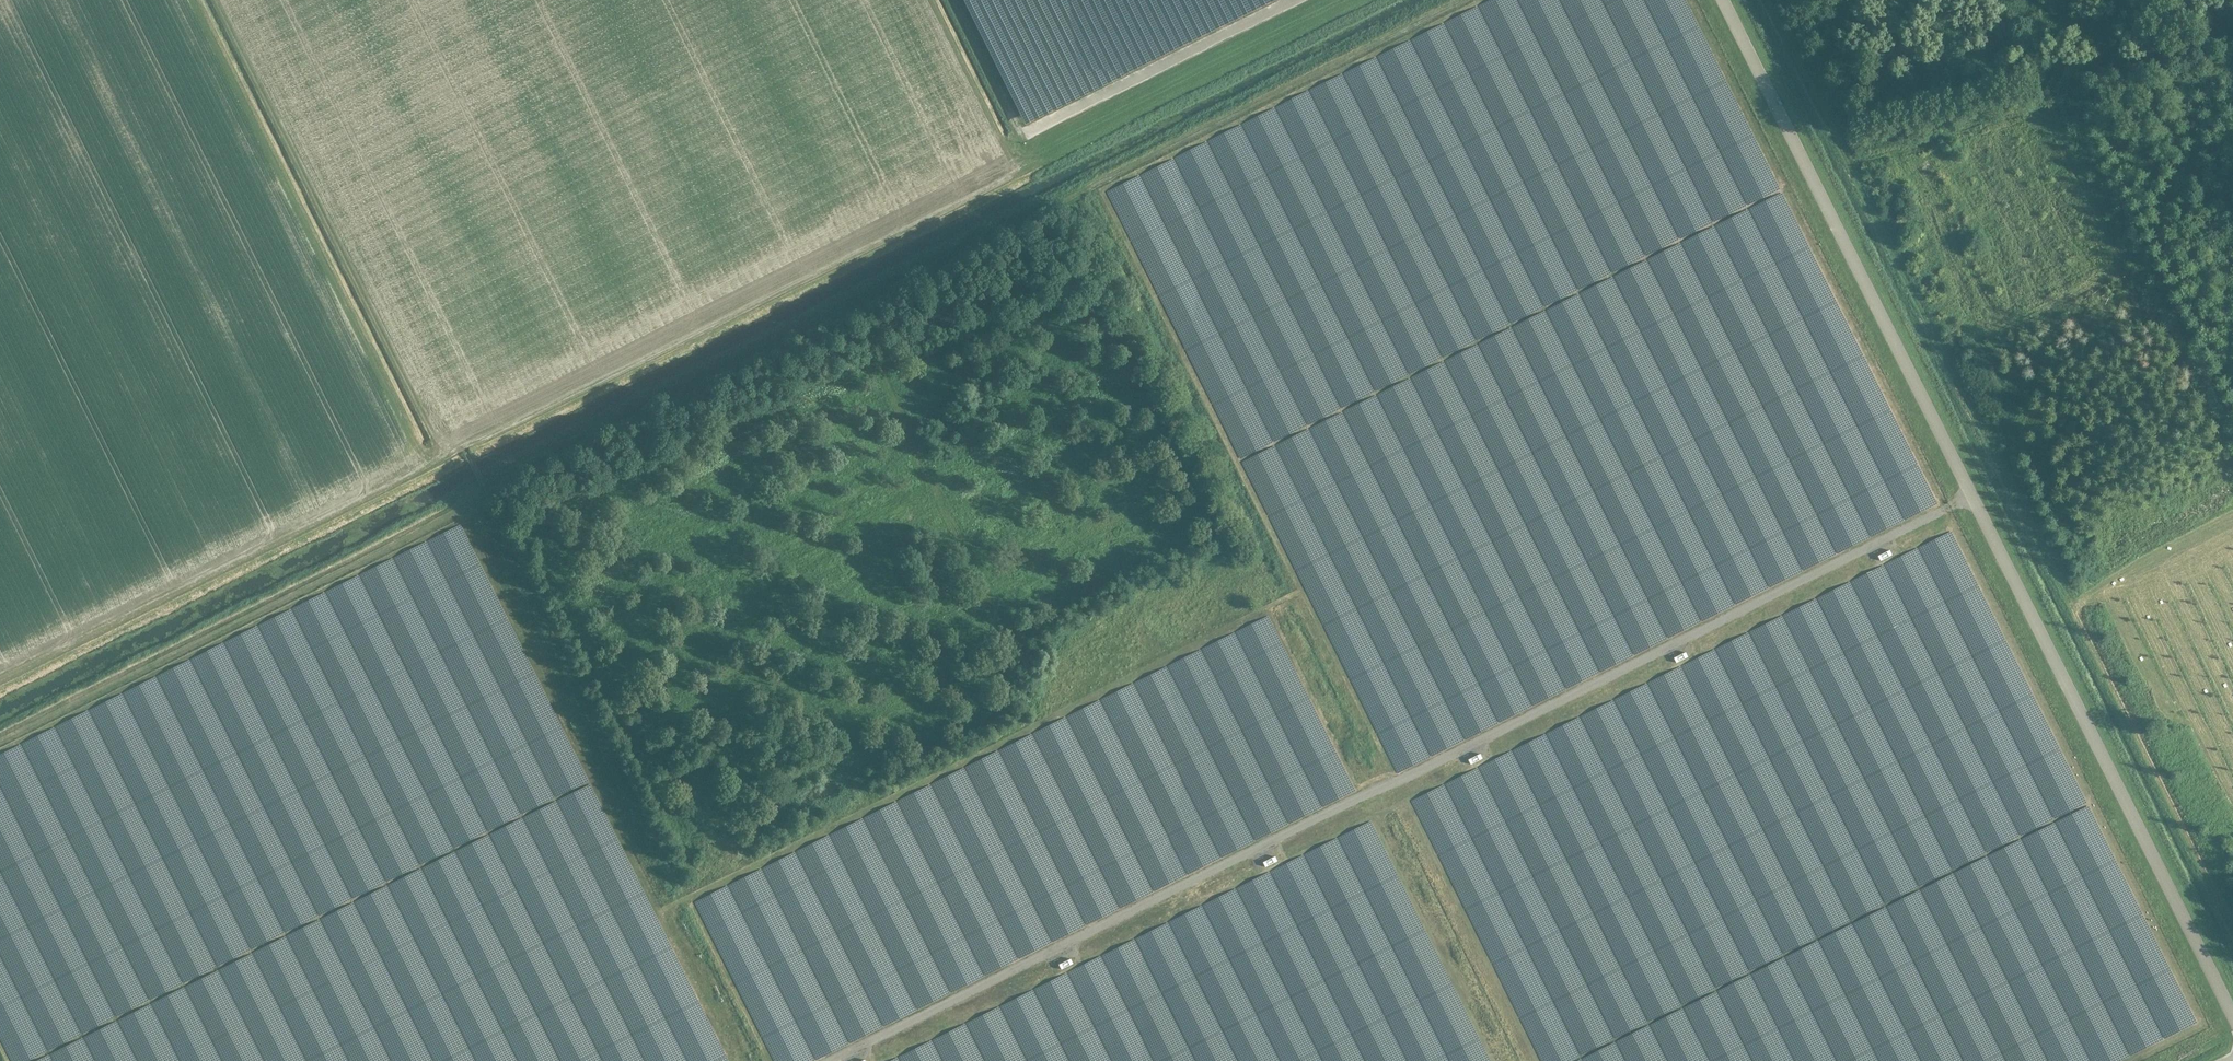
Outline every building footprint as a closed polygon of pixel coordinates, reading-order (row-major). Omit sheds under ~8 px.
[(1024,125),(1277,0),(962,0),(1024,125)] [(620,721),(625,731),(630,728),(625,718),(620,721)] [(1055,910),(1062,909),(1060,897),(1053,899),(1055,910)]
